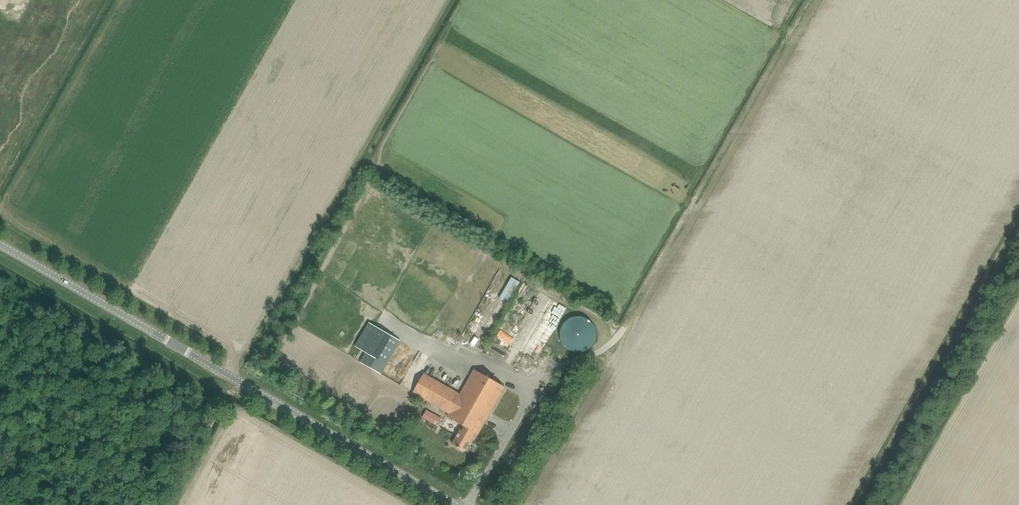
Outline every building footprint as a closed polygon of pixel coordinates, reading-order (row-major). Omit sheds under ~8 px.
[(748,12),(763,19),(766,13),(752,5),(748,12)] [(567,11),(565,18),(573,20),(575,13),(567,11)] [(728,36),(748,46),(751,38),(731,28),(728,36)] [(737,64),(713,52),(709,59),(733,71),(737,64)] [(717,78),(728,82),(731,75),(714,68),(713,71),(719,73),(717,78)] [(704,87),(699,93),(714,105),(719,99),(704,87)] [(695,135),(700,130),(687,119),(682,125),(695,135)] [(664,163),(676,170),(679,164),(667,157),(664,163)] [(511,278),(504,296),(509,298),(517,280),(511,278)] [(530,371),(566,305),(523,282),(501,323),(518,332),(504,357),(530,371)] [(484,310),(489,315),(482,321),(488,327),(495,321),(493,318),(497,314),(489,305),(484,310)] [(596,336),(596,335),(596,334),(596,333),(596,331),(596,329),(595,328),(594,326),(593,325),(592,323),(591,323),(590,321),(589,320),(587,319),(586,319),(584,318),(582,318),(581,317),(579,317),(578,317),(576,317),(575,318),(573,318),(572,318),(570,319),(568,320),(567,321),(566,322),(565,323),(564,325),(563,326),(562,328),(561,330),(561,331),(561,332),(560,333),(560,335),(560,336),(560,337),(561,339),(561,341),(562,342),(563,344),(563,345),(564,347),(566,348),(567,349),(569,350),(570,351),(572,352),(573,352),(575,353),(577,353),(578,353),(580,353),(582,353),(583,353),(585,352),(587,351),(589,350),(590,349),(591,348),(592,347),(593,345),(594,344),(595,342),(596,341),(596,339),(596,337),(596,336)] [(381,375),(400,341),(378,328),(364,352),(366,353),(360,363),(381,375)] [(479,434),(505,387),(474,370),(460,395),(424,374),(413,394),(449,414),(448,417),(466,427),(463,431),(461,429),(453,444),(466,452),(474,437),(474,436),(476,432),(479,434)] [(491,413),(488,418),(499,424),(502,419),(491,413)]
